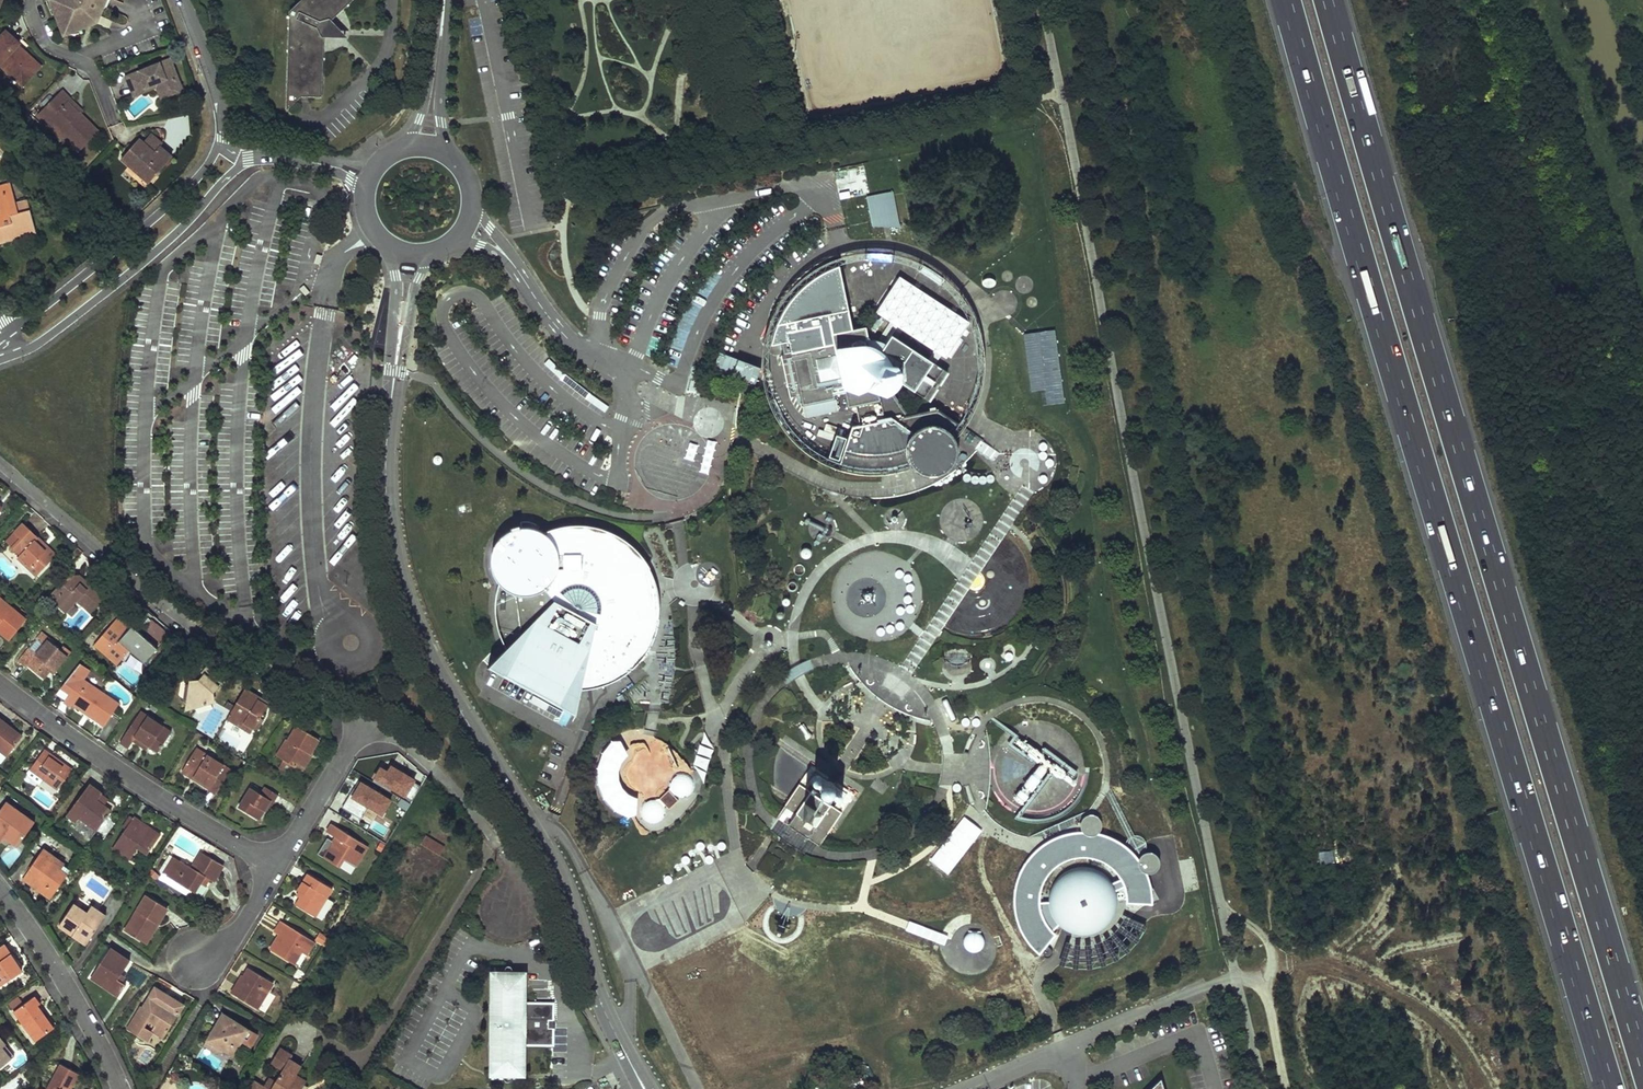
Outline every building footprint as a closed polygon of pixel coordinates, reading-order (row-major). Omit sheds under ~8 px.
[(65,33),(88,24),(85,15),(93,12),(97,13),(98,14),(102,14),(103,11),(101,8),(105,0),(51,0),(65,33)] [(290,11),(287,110),(301,96),(322,97),(324,35),(324,27),(331,21),(353,0),(302,0),(290,11)] [(95,21),(93,15),(97,13),(93,12),(85,15),(88,24),(95,21)] [(324,35),(345,36),(331,21),(324,27),(324,35)] [(15,47),(17,45),(20,42),(18,40),(16,42),(8,34),(10,32),(8,30),(0,38),(0,66),(9,74),(12,71),(22,81),(38,64),(23,50),(21,53),(15,47)] [(18,40),(10,32),(8,34),(16,42),(18,40)] [(177,88),(167,63),(163,60),(121,77),(125,87),(138,82),(140,88),(148,86),(150,90),(151,91),(155,89),(162,91),(165,97),(175,93),(177,88)] [(41,66),(39,64),(38,64),(22,81),(12,71),(9,74),(22,87),(41,66)] [(138,82),(125,87),(129,97),(150,90),(148,86),(140,88),(138,82)] [(155,89),(151,91),(154,101),(165,97),(162,91),(155,89)] [(82,110),(62,91),(57,97),(66,105),(68,104),(79,114),(80,113),(82,110)] [(66,105),(57,97),(39,117),(55,133),(60,127),(66,133),(82,148),(99,131),(80,113),(79,114),(68,104),(66,105)] [(60,127),(55,133),(61,139),(63,137),(66,133),(60,127)] [(66,133),(63,137),(79,152),(82,148),(66,133)] [(147,187),(176,158),(151,134),(144,141),(141,139),(120,161),(147,187)] [(16,204),(11,184),(3,186),(10,211),(17,209),(16,204)] [(36,229),(29,201),(16,204),(17,209),(10,211),(3,186),(0,187),(0,239),(36,229)] [(893,192),(866,196),(873,227),(900,227),(893,192)] [(37,234),(36,229),(0,239),(0,244),(37,234)] [(849,310),(840,263),(831,268),(822,272),(815,277),(809,281),(803,286),(797,292),(789,301),(783,310),(778,323),(774,337),(773,345),(781,343),(783,354),(781,355),(790,397),(800,396),(804,418),(838,410),(834,389),(843,387),(848,408),(856,406),(859,426),(852,427),(840,463),(864,467),(886,467),(894,465),(909,462),(912,467),(916,471),(921,474),(926,476),(933,477),(939,476),(946,473),(952,468),(956,462),(958,454),(958,446),(955,439),(951,433),(955,427),(958,424),(958,423),(938,409),(908,415),(891,389),(899,381),(929,401),(948,372),(892,335),(886,344),(878,340),(869,341),(866,328),(853,330),(833,334),(829,314),(849,310)] [(972,322),(900,275),(875,312),(947,359),(972,322)] [(853,330),(849,310),(829,314),(833,334),(853,330)] [(1045,389),(1047,405),(1063,403),(1053,330),(1038,332),(1045,389)] [(1030,391),(1045,389),(1038,332),(1023,334),(1030,391)] [(754,385),(759,369),(717,356),(712,373),(754,385)] [(846,438),(836,435),(829,457),(839,460),(846,438)] [(959,502),(948,506),(951,514),(942,517),(948,534),(968,527),(959,502)] [(808,517),(801,526),(821,542),(828,533),(808,517)] [(659,618),(659,604),(659,592),(657,584),(654,576),(650,568),(643,557),(640,553),(636,549),(630,544),(625,540),(619,536),(613,533),(606,530),(598,527),(592,526),(586,525),(578,525),(569,525),(560,527),(553,529),(543,532),(537,529),(532,527),(525,527),(519,527),(514,529),(509,531),(504,535),(500,538),(496,543),(494,547),(492,552),(491,559),(491,565),(492,570),(494,576),(497,580),(499,583),(497,591),(495,601),(495,607),(495,613),(497,623),(499,632),(502,640),(506,649),(487,669),(575,717),(583,689),(591,688),(598,687),(606,685),(613,681),(620,678),(630,671),(638,663),(645,654),(650,647),(654,638),(657,629),(658,623),(659,618)] [(38,581),(58,559),(26,528),(8,546),(23,560),(19,564),(38,581)] [(801,548),(799,558),(807,561),(810,551),(801,548)] [(71,581),(52,601),(70,617),(80,605),(94,617),(108,602),(83,580),(71,581)] [(25,621),(0,600),(0,635),(8,642),(25,621)] [(161,642),(168,635),(152,618),(145,626),(161,642)] [(133,630),(120,619),(95,650),(118,670),(121,666),(135,678),(152,657),(127,637),(133,630)] [(141,635),(151,644),(157,639),(147,629),(141,635)] [(55,673),(71,655),(64,648),(60,652),(49,643),(51,641),(44,635),(19,664),(27,670),(28,668),(44,681),(53,670),(55,673)] [(944,668),(966,673),(969,656),(948,651),(944,668)] [(859,661),(849,661),(857,672),(865,682),(877,692),(888,699),(900,706),(914,712),(931,716),(926,706),(923,698),(916,691),(905,680),(892,671),(879,665),(869,662),(859,661)] [(102,728),(118,706),(83,681),(90,672),(81,665),(62,689),(70,695),(63,703),(70,709),(72,706),(102,728)] [(222,684),(208,671),(202,678),(205,681),(201,686),(189,687),(185,718),(214,709),(213,696),(222,684)] [(875,696),(859,681),(856,684),(871,700),(875,696)] [(268,706),(244,692),(226,723),(250,737),(268,706)] [(557,723),(565,727),(570,717),(562,713),(557,723)] [(157,755),(171,736),(140,715),(119,745),(127,751),(133,743),(144,750),(146,748),(157,755)] [(21,738),(10,729),(8,732),(0,726),(0,758),(4,761),(21,738)] [(302,772),(320,741),(297,728),(288,742),(287,741),(277,757),(283,761),(279,768),(291,775),(295,768),(302,772)] [(713,748),(703,731),(694,765),(704,784),(707,769),(713,748)] [(1045,748),(1025,732),(1019,740),(1044,759),(1016,796),(1026,803),(1054,766),(1076,783),(1082,775),(1045,748)] [(629,755),(621,741),(613,741),(603,754),(598,769),(599,784),(605,798),(615,810),(629,817),(637,815),(638,798),(635,798),(628,794),(622,788),(619,780),(619,770),(621,763),(626,756),(629,755)] [(44,751),(30,771),(57,791),(71,771),(44,751)] [(230,772),(195,751),(181,774),(216,795),(230,772)] [(829,777),(811,765),(799,783),(776,817),(797,831),(819,846),(842,812),(854,794),(836,782),(827,796),(823,793),(820,790),(829,777)] [(393,769),(390,775),(383,770),(376,781),(413,803),(422,789),(415,785),(416,783),(393,769)] [(23,778),(16,772),(8,782),(16,787),(23,778)] [(680,773),(675,775),(671,778),(670,784),(670,790),(674,794),(678,797),(684,797),(689,795),(693,791),(694,786),(693,780),(690,776),(685,773),(680,773)] [(821,783),(820,785),(821,788),(822,791),(823,792),(826,794),(829,794),(831,793),(833,791),(835,789),(835,786),(834,784),(833,781),(831,780),(828,779),(826,780),(823,781),(821,783)] [(362,821),(370,809),(383,817),(392,803),(362,785),(358,792),(355,790),(343,810),(362,821)] [(102,795),(90,786),(67,818),(76,824),(77,823),(95,835),(116,807),(101,796),(102,795)] [(249,792),(238,811),(257,823),(269,803),(272,805),(276,798),(263,790),(259,798),(249,792)] [(678,800),(668,790),(667,791),(659,798),(669,808),(678,800)] [(650,798),(645,801),(642,805),(640,810),(641,815),(644,820),(649,823),(654,823),(660,821),(663,817),(665,811),(664,806),(661,801),(656,799),(650,798)] [(407,813),(411,807),(403,801),(399,808),(407,813)] [(6,804),(0,811),(0,842),(2,843),(5,838),(17,847),(33,824),(6,804)] [(1158,864),(1159,861),(1158,857),(1156,855),(1153,853),(1150,852),(1147,853),(1144,854),(1142,856),(1140,858),(1140,861),(1140,863),(1132,853),(1126,848),(1109,837),(1094,833),(1097,832),(1099,829),(1100,826),(1100,823),(1099,820),(1097,817),(1095,816),(1092,815),(1089,815),(1086,816),(1084,818),(1082,821),(1081,824),(1082,827),(1083,830),(1086,832),(1071,832),(1053,838),(1047,841),(1038,848),(1025,861),(1018,873),(1014,887),(1014,909),(1020,929),(1028,943),(1039,954),(1055,935),(1051,932),(1059,924),(1056,921),(1051,914),(1048,906),(1048,901),(1038,901),(1040,890),(1044,880),(1053,868),(1057,864),(1068,858),(1084,856),(1098,858),(1111,866),(1117,872),(1122,878),(1112,883),(1115,889),(1115,891),(1126,886),(1128,894),(1128,903),(1151,904),(1149,883),(1142,867),(1143,869),(1146,871),(1149,871),(1152,871),(1155,869),(1157,867),(1158,864)] [(964,816),(930,860),(949,874),(983,831),(964,816)] [(161,838),(134,819),(113,849),(131,861),(138,850),(148,856),(161,838)] [(357,869),(370,849),(332,826),(327,834),(336,839),(333,843),(329,840),(319,856),(341,870),(345,862),(357,869)] [(439,857),(445,847),(427,836),(421,845),(439,857)] [(65,866),(43,851),(23,880),(51,899),(70,872),(64,868),(65,866)] [(1319,852),(1318,860),(1330,861),(1331,853),(1319,852)] [(172,858),(162,876),(194,895),(198,888),(204,891),(210,881),(216,884),(224,870),(201,856),(192,870),(172,858)] [(345,863),(342,869),(351,875),(355,868),(345,863)] [(1112,883),(1110,879),(1102,871),(1093,867),(1083,865),(1073,866),(1065,869),(1058,875),(1053,881),(1049,889),(1048,898),(1048,901),(1048,906),(1051,914),(1056,921),(1059,924),(1062,927),(1070,931),(1078,933),(1090,933),(1100,928),(1109,921),(1114,911),(1116,900),(1115,891),(1115,889),(1112,883)] [(319,917),(336,890),(312,874),(302,891),(306,894),(299,905),(319,917)] [(168,907),(148,895),(126,931),(147,943),(168,907)] [(59,927),(86,945),(105,916),(91,907),(87,913),(74,905),(59,927)] [(1074,945),(1067,942),(1060,965),(1081,969),(1100,966),(1117,959),(1132,947),(1139,938),(1146,925),(1125,917),(1119,927),(1109,937),(1097,943),(1082,945),(1074,945)] [(302,969),(318,944),(284,922),(277,933),(280,935),(271,949),(302,969)] [(963,945),(964,948),(967,951),(970,952),(974,952),(977,951),(980,949),(982,946),(984,943),(983,939),(982,936),(979,933),(976,931),(973,930),(969,931),(966,933),(964,935),(962,938),(962,942),(963,945)] [(326,947),(331,940),(323,935),(318,942),(326,947)] [(0,947),(0,985),(19,973),(2,946),(0,947)] [(130,961),(110,948),(91,978),(119,996),(126,986),(117,980),(130,961)] [(275,984),(250,967),(244,976),(242,975),(231,991),(259,1009),(275,984)] [(526,974),(494,973),(494,1002),(491,1002),(491,1044),(494,1044),(493,1073),(525,1074),(525,1045),(552,1044),(555,1042),(555,1006),(552,1003),(526,1003),(526,974)] [(156,987),(144,1005),(142,1004),(128,1027),(146,1038),(151,1030),(162,1037),(183,1004),(156,987)] [(13,1011),(35,1041),(53,1028),(36,1005),(38,1004),(33,997),(13,1011)] [(259,1034),(225,1014),(205,1046),(218,1054),(223,1052),(232,1058),(239,1047),(248,1052),(259,1034)] [(14,1056),(0,1038),(0,1067),(14,1056)] [(144,1066),(155,1053),(146,1046),(136,1059),(144,1066)] [(285,1057),(288,1052),(277,1046),(268,1061),(279,1067),(271,1081),(266,1078),(261,1086),(248,1079),(242,1088),(299,1088),(305,1079),(295,1074),(299,1065),(285,1057)] [(79,1074),(60,1064),(46,1088),(71,1088),(79,1074)] [(1163,1086),(1161,1078),(1150,1088),(1164,1088),(1163,1086)]
